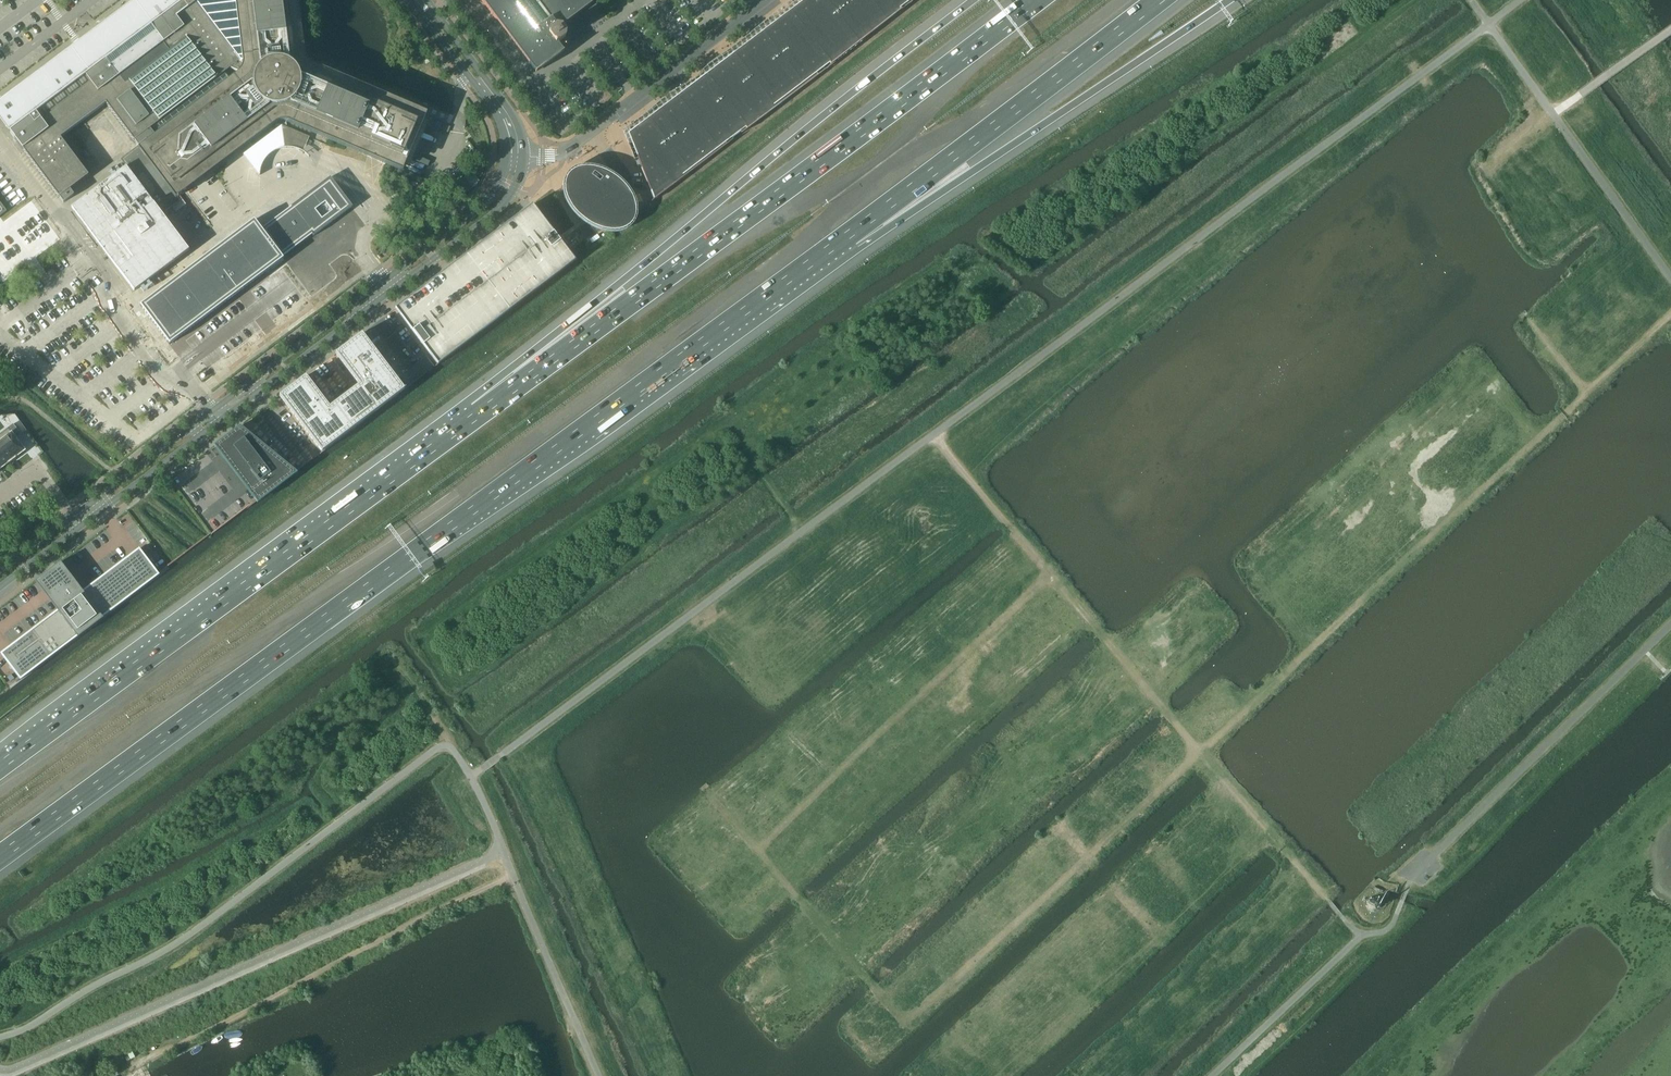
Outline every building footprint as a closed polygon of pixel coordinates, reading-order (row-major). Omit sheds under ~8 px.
[(295,0),(146,0),(82,48),(71,57),(0,110),(0,112),(12,129),(9,131),(20,146),(58,197),(59,197),(63,202),(73,195),(69,189),(88,175),(66,146),(60,138),(106,103),(134,141),(135,140),(139,146),(121,159),(126,166),(72,207),(135,291),(189,250),(158,208),(163,205),(176,195),(180,193),(184,189),(239,148),(244,154),(243,154),(248,160),(260,176),(260,175),(260,172),(261,170),(261,167),(262,165),(263,163),(264,161),(266,158),(267,157),(269,155),(271,153),(273,152),(275,151),(275,150),(272,146),(270,143),(266,139),(266,138),(255,146),(253,147),(252,146),(248,141),(277,120),(286,120),(340,142),(346,145),(349,146),(378,158),(387,161),(402,168),(411,146),(424,115),(308,66),(303,58),(295,0)] [(537,73),(564,52),(557,43),(566,37),(563,33),(597,7),(600,11),(601,10),(593,0),(481,0),(537,73)] [(805,0),(762,32),(748,42),(747,43),(734,53),(719,65),(706,75),(691,86),(677,95),(676,96),(664,107),(663,107),(662,108),(661,107),(661,106),(660,106),(659,106),(658,106),(657,106),(657,107),(656,107),(656,108),(655,108),(655,109),(655,110),(655,111),(655,112),(656,112),(649,117),(636,127),(629,133),(638,156),(655,199),(650,203),(727,145),(726,143),(746,128),(747,130),(819,76),(817,74),(830,64),(831,66),(902,10),(900,9),(911,0),(805,0)] [(564,182),(563,186),(563,190),(564,194),(565,198),(567,202),(569,205),(571,209),(574,212),(577,215),(580,218),(583,221),(587,223),(591,226),(592,226),(594,227),(598,229),(602,230),(606,231),(610,232),(615,232),(619,232),(623,231),(626,229),(630,227),(633,224),(634,221),(636,217),(636,213),(636,208),(635,204),(634,200),(633,196),(631,193),(628,189),(626,186),(623,183),(620,180),(616,177),(613,175),(609,173),(605,171),(601,169),(597,168),(593,167),(589,166),(585,166),(581,167),(577,168),(573,169),(570,172),(567,174),(565,178),(564,182)] [(253,222),(139,307),(168,345),(282,261),(280,259),(310,237),(311,239),(350,210),(328,180),(260,231),(253,222)] [(436,365),(437,367),(579,259),(578,258),(575,260),(565,246),(533,205),(396,309),(438,364),(436,365)] [(429,372),(428,371),(409,386),(404,389),(362,333),(336,353),(359,385),(341,399),(337,394),(332,398),(336,403),(330,407),(306,376),(280,396),(322,452),(319,454),(319,455),(373,414),(382,407),(405,390),(429,372)] [(401,376),(409,386),(428,371),(435,366),(427,356),(401,376)] [(13,424),(0,434),(0,444),(12,460),(25,450),(16,438),(21,434),(13,424)] [(255,500),(212,533),(209,535),(210,536),(256,501),(245,510),(245,511),(256,502),(258,504),(298,473),(296,472),(316,457),(315,456),(296,471),(240,426),(214,446),(255,500)] [(0,444),(0,470),(1,469),(12,460),(0,444)] [(149,581),(157,575),(157,574),(158,573),(139,549),(130,556),(83,591),(61,562),(35,581),(58,611),(2,653),(21,679),(77,637),(78,638),(103,618),(102,617),(149,581)] [(1381,904),(1378,900),(1374,898),(1369,900),(1367,905),(1370,910),(1375,911),(1379,909),(1381,904)]
